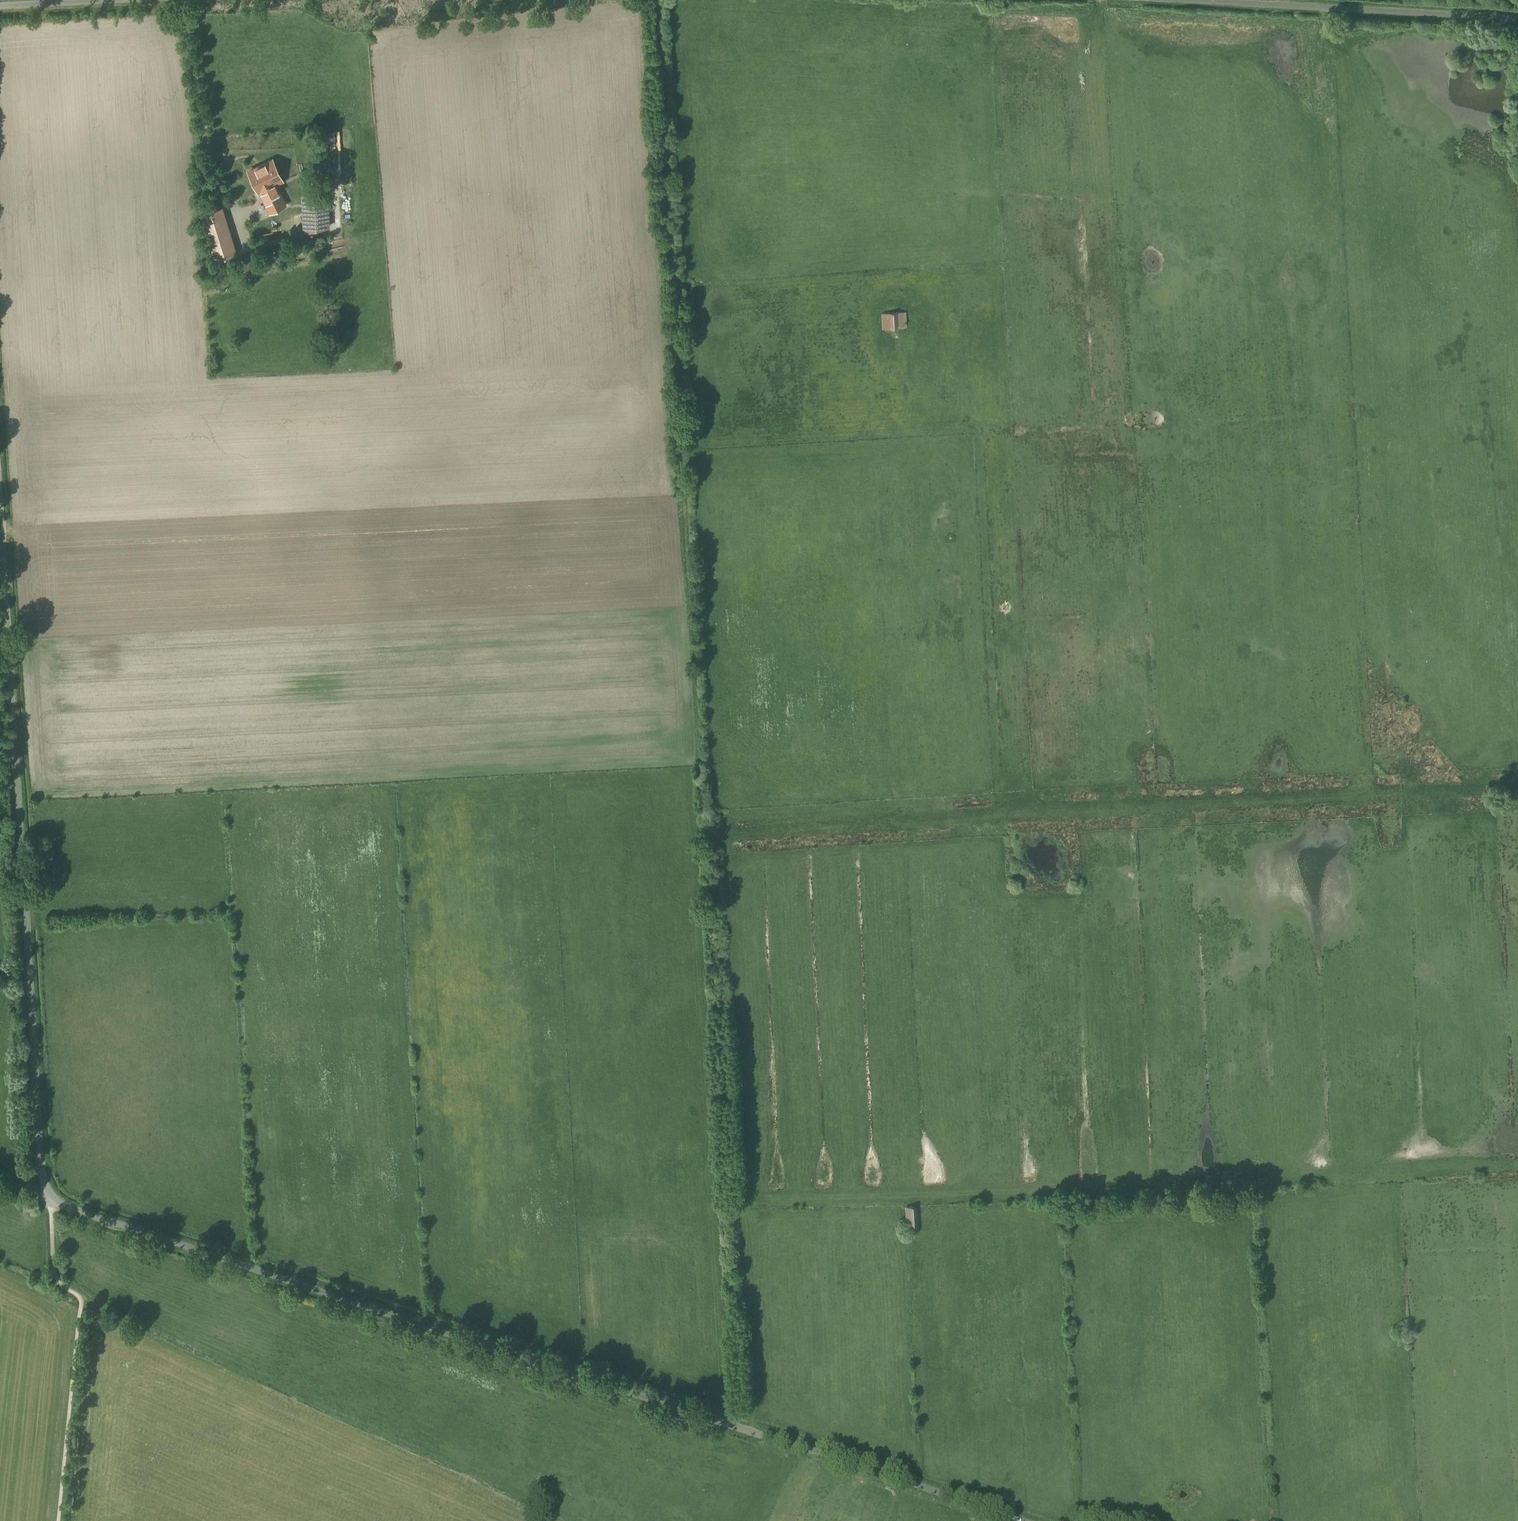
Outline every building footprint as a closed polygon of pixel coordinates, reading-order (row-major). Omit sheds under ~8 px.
[(271,161),(258,167),(257,166),(249,170),(259,189),(260,189),(268,205),(282,198),(272,176),(278,173),(271,159),(270,160),(271,161)] [(220,200),(200,206),(209,237),(229,231),(220,200)] [(229,231),(209,237),(216,259),(236,253),(229,231)] [(899,311),(888,312),(889,328),(900,327),(899,311)] [(926,1208),(909,1209),(910,1234),(927,1233),(926,1208)]
